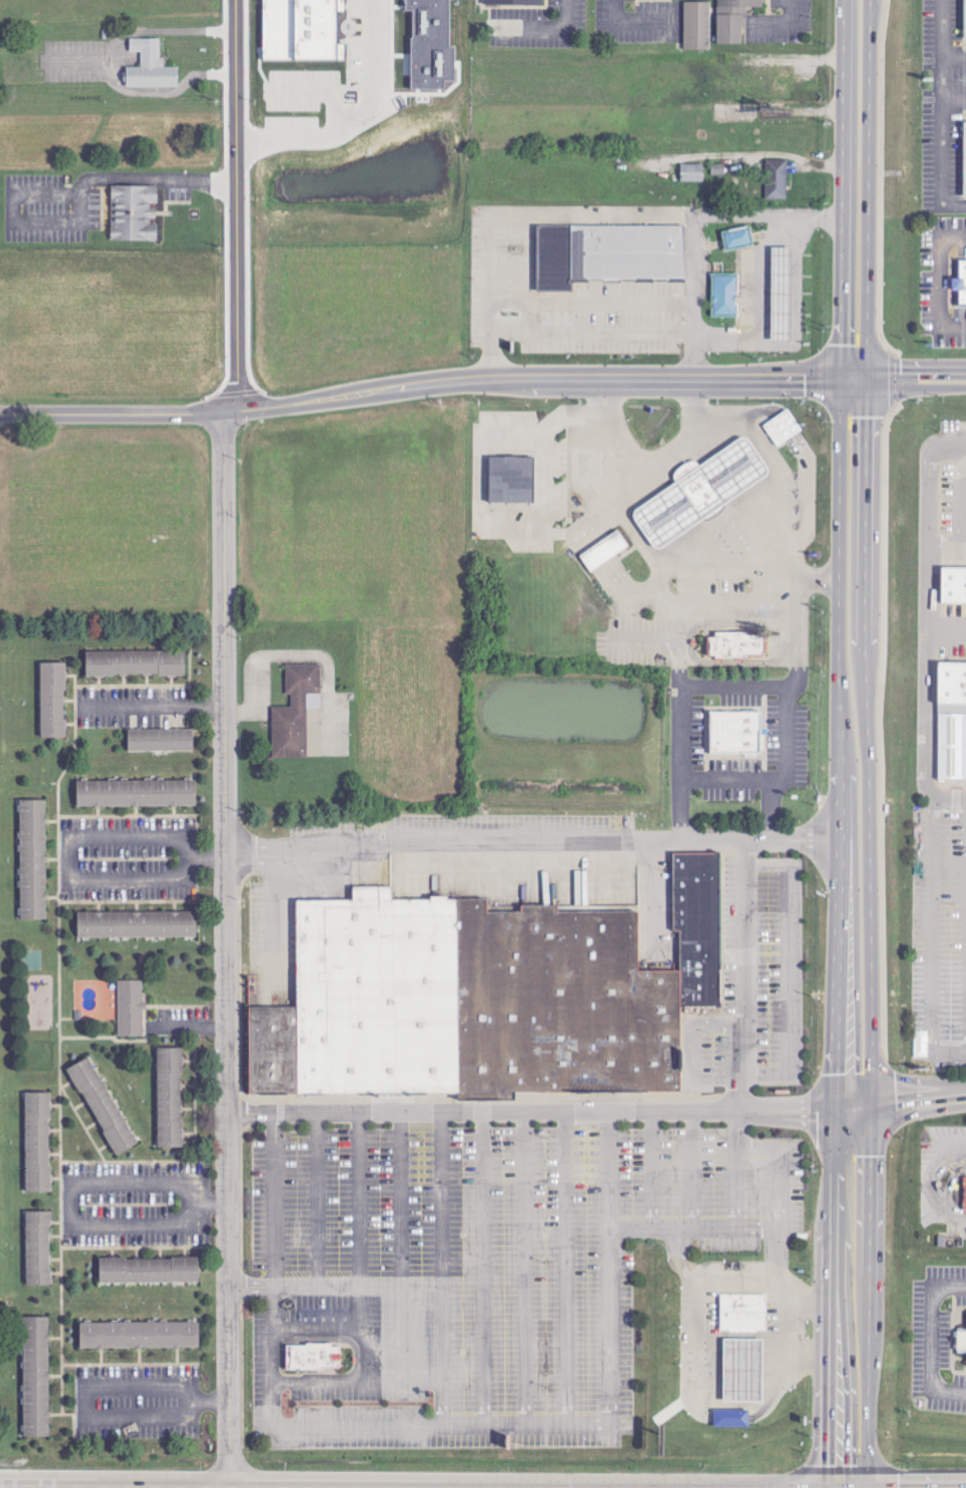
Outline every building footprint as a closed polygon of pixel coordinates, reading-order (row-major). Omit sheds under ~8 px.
[(345,60),(345,44),(339,44),(339,11),(345,11),(345,0),(264,0),(263,60),(345,60)] [(445,89),(445,81),(456,81),(455,46),(451,46),(450,0),(406,0),(406,11),(412,11),(413,89),(445,89)] [(718,44),(743,44),(742,28),(748,28),(748,7),(765,7),(764,0),(718,0),(718,44)] [(711,49),(711,1),(685,2),(685,50),(711,49)] [(161,38),(131,39),(131,52),(142,51),(142,67),(126,67),(126,87),(179,86),(179,67),(166,67),(166,58),(162,58),(161,38)] [(787,199),(788,160),(767,160),(766,199),(787,199)] [(705,181),(704,164),(682,164),(682,182),(705,181)] [(112,241),(158,241),(158,221),(157,221),(157,206),(159,206),(159,186),(112,186),(112,241)] [(537,224),(686,225),(686,280),(574,281),(573,291),(537,291),(537,224)] [(723,231),(727,250),(755,244),(750,225),(723,231)] [(772,245),(773,338),(792,339),(792,246),(772,245)] [(955,276),(946,276),(946,289),(955,289),(955,304),(965,304),(965,259),(955,259),(955,276)] [(712,272),(712,316),(740,316),(739,273),(712,272)] [(764,425),(787,409),(801,429),(778,445),(764,425)] [(635,511),(677,482),(674,474),(678,468),(683,464),(694,460),(698,462),(701,465),(743,437),(749,439),(769,469),(769,474),(725,503),(727,505),(723,511),(716,517),(710,519),(703,520),(701,518),(661,546),(655,545),(637,518),(635,511)] [(490,458),(490,503),(535,504),(535,458),(490,458)] [(580,556),(618,529),(631,545),(591,572),(580,556)] [(937,567),(937,602),(965,602),(965,568),(937,567)] [(708,636),(708,654),(716,653),(715,658),(752,658),(751,654),(766,655),(766,634),(749,634),(749,630),(716,630),(716,636),(708,636)] [(86,650),(86,674),(187,675),(187,650),(86,650)] [(935,661),(934,700),(965,701),(965,661),(935,661)] [(41,662),(66,662),(67,736),(42,736),(41,662)] [(291,708),(272,707),(272,754),(306,755),(306,692),(320,693),(321,663),(286,663),(286,693),(291,693),(291,708)] [(710,711),(766,710),(766,754),(711,754),(710,711)] [(937,712),(936,779),(965,779),(965,712),(937,712)] [(127,728),(193,727),(194,750),(128,751),(127,728)] [(77,780),(197,779),(198,804),(78,805),(77,780)] [(20,798),(46,798),(47,919),(21,919),(20,798)] [(681,1006),(710,1006),(720,1006),(718,855),(679,856),(681,970),(681,1006)] [(300,1092),(317,1092),(391,1091),(482,1091),(636,1090),(682,1089),(681,1006),(681,970),(641,970),(641,912),(488,913),(488,897),(396,897),(396,881),(348,881),(348,897),(299,897),(299,1005),(300,1092)] [(78,911),(197,911),(197,936),(78,936),(78,911)] [(117,980),(143,979),(144,1035),(118,1036),(117,980)] [(54,991),(29,991),(29,1030),(55,1030),(54,991)] [(251,1093),(271,1093),(300,1092),(299,1005),(251,1005),(251,1093)] [(157,1047),(183,1046),(185,1147),(159,1147),(157,1047)] [(66,1068),(88,1055),(139,1143),(116,1156),(66,1068)] [(26,1092),(27,1191),(53,1191),(51,1091),(26,1092)] [(27,1211),(52,1211),(53,1284),(28,1285),(27,1211)] [(100,1257),(100,1282),(200,1282),(200,1256),(100,1257)] [(722,1294),(767,1294),(766,1330),(721,1330),(722,1294)] [(23,1317),(49,1317),(51,1436),(25,1436),(23,1317)] [(82,1323),(82,1348),(200,1347),(200,1322),(82,1323)] [(726,1339),(765,1339),(764,1402),(725,1402),(726,1339)] [(287,1344),(287,1370),(326,1371),(324,1366),(340,1366),(341,1349),(331,1349),(332,1345),(287,1344)] [(750,1410),(715,1409),(715,1427),(750,1427),(750,1410)]
